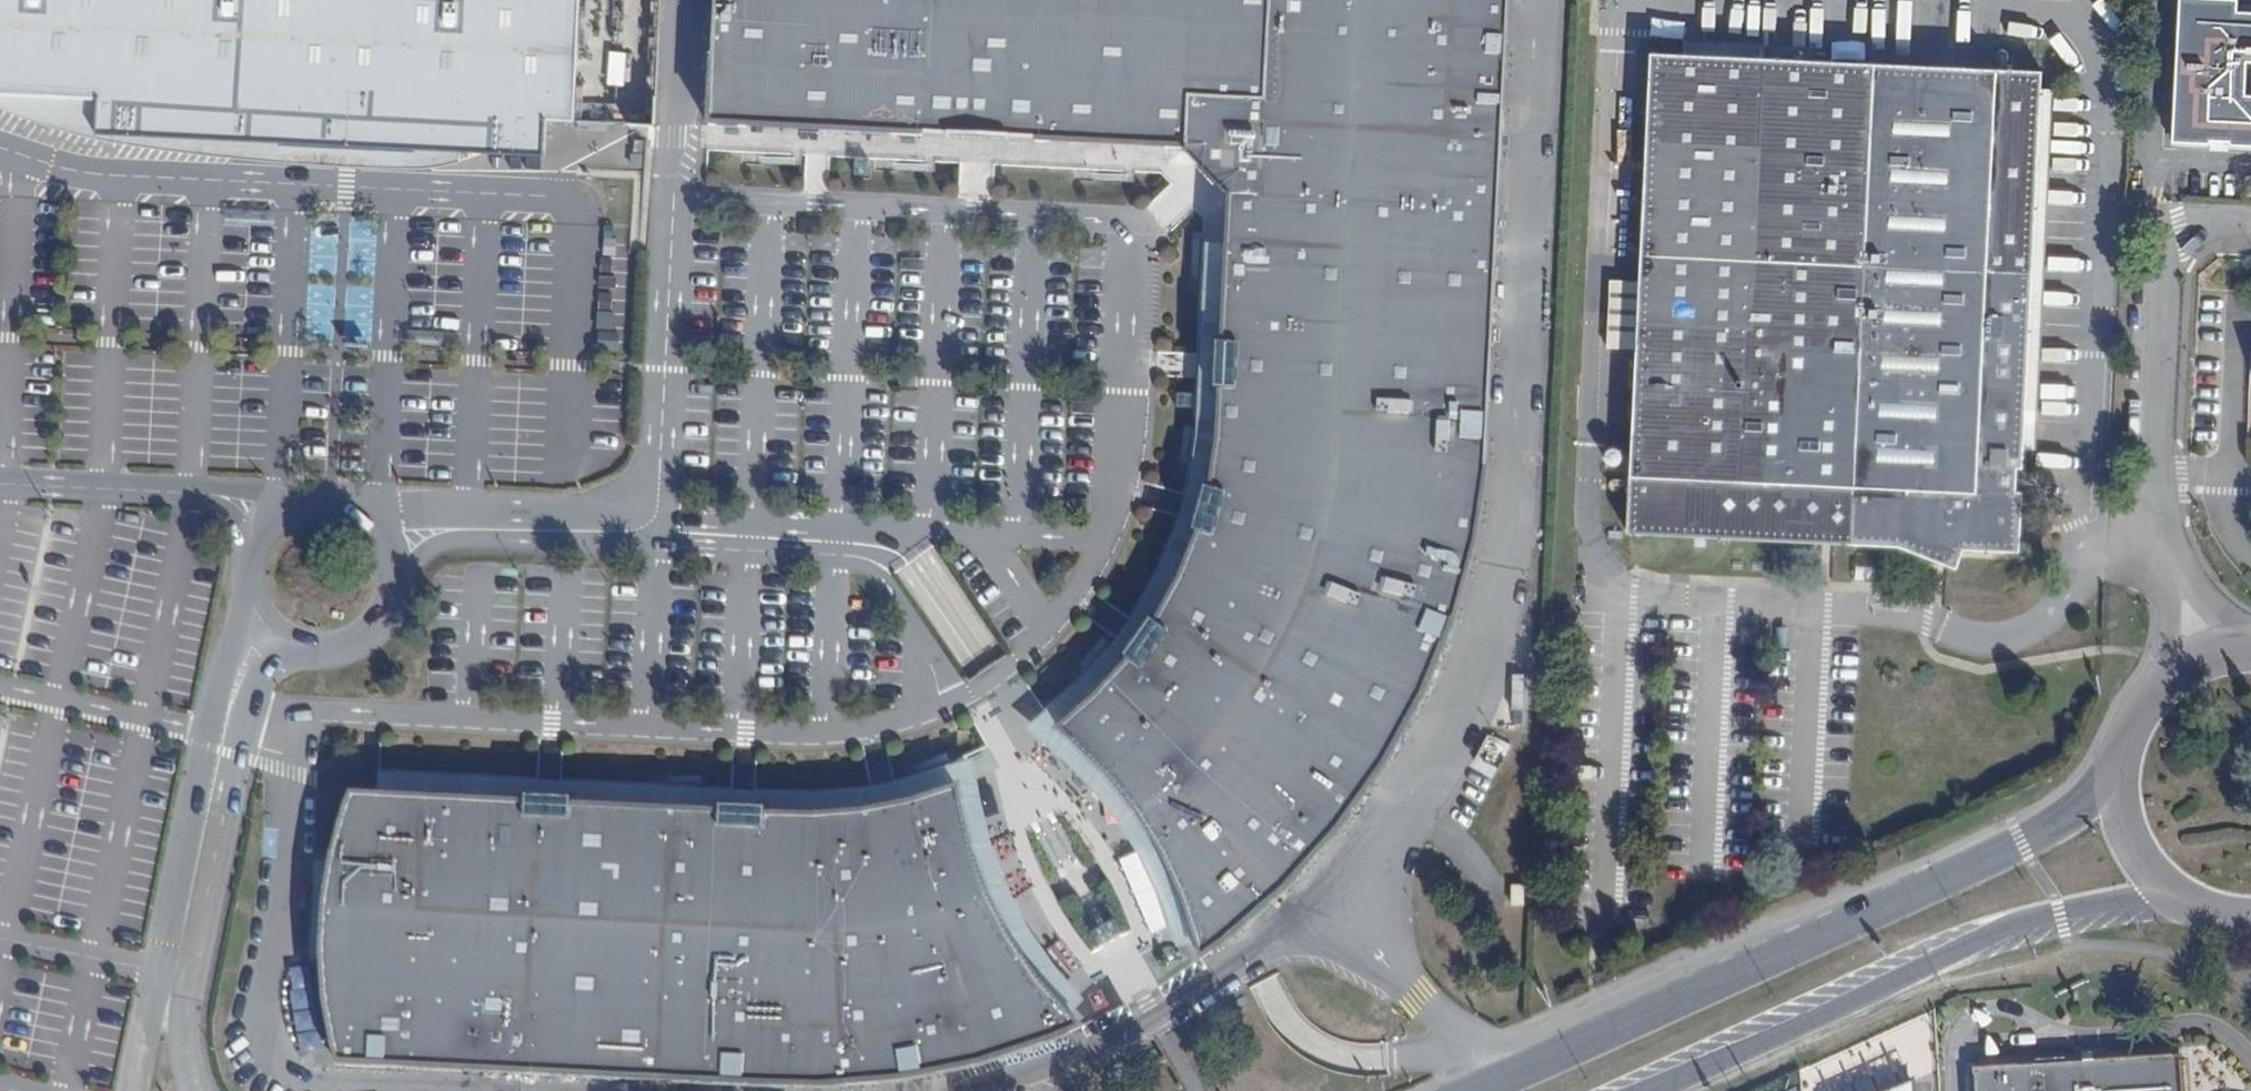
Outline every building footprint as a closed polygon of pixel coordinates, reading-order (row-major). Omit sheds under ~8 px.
[(96,93),(94,129),(292,139),(294,103),(403,108),(401,144),(481,148),(543,151),(545,116),(573,117),(579,0),(0,0),(0,88),(96,93)] [(713,120),(848,127),(1181,146),(1230,197),(1218,485),(1188,560),(1151,632),(1109,683),(1060,726),(1110,775),(1148,828),(1180,889),(1202,954),(1277,893),(1353,808),(1400,735),(1437,661),(1463,589),(1485,501),(1510,0),(720,0),(713,120)] [(2246,94),(2248,62),(2250,62),(2250,11),(2239,11),(2239,0),(2180,0),(2173,141),(2211,144),(2211,132),(2230,133),(2229,144),(2250,145),(2250,95),(2246,94)] [(2041,72),(1651,52),(1627,531),(1895,545),(1956,568),(1963,549),(2019,550),(2021,492),(2015,492),(2016,468),(2023,468),(2023,449),(2034,449),(2050,90),(2040,90),(2041,72)] [(0,88),(0,103),(20,112),(112,138),(215,152),(313,161),(344,162),(394,164),(433,160),(447,159),(481,148),(401,144),(403,108),(294,103),(292,139),(94,129),(96,93),(0,88)] [(2229,151),(2229,144),(2230,133),(2211,132),(2211,144),(2211,151),(2229,151)] [(325,990),(339,1056),(816,1080),(888,1076),(951,1065),(1017,1047),(1080,1024),(1038,976),(1001,918),(974,853),(957,784),(891,802),(817,812),(353,788),(333,854),(324,921),(325,990)] [(1596,949),(1617,950),(1618,937),(1597,936),(1596,949)] [(1972,1069),(1973,1090),(2180,1090),(2178,1058),(1972,1069)]
